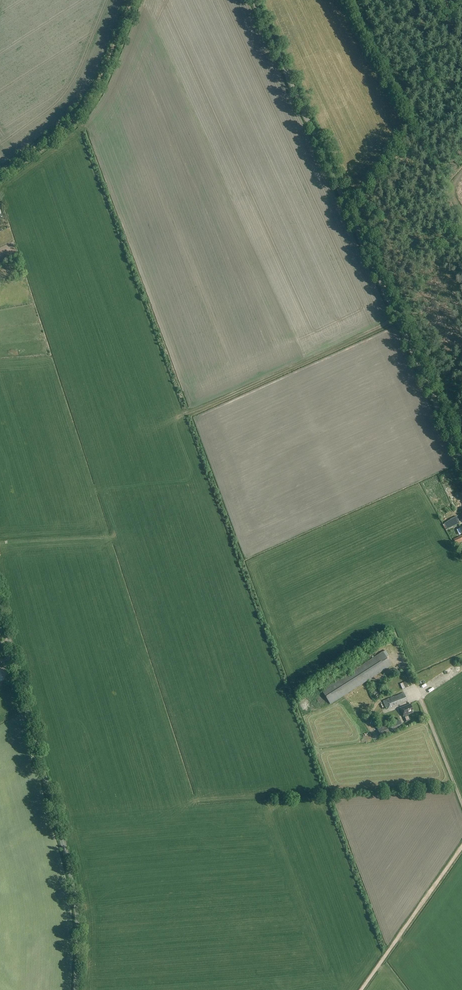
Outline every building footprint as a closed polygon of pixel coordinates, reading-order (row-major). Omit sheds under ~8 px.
[(445,529),(447,529),(460,524),(457,517),(451,519),(444,524),(443,525),(445,529)] [(391,665),(386,658),(389,656),(385,651),(322,691),(331,704),(391,665)] [(404,693),(383,701),(386,710),(407,702),(404,693)] [(410,705),(400,709),(403,717),(412,713),(412,711),(413,711),(410,705)] [(399,720),(378,729),(381,737),(403,728),(399,720)]
